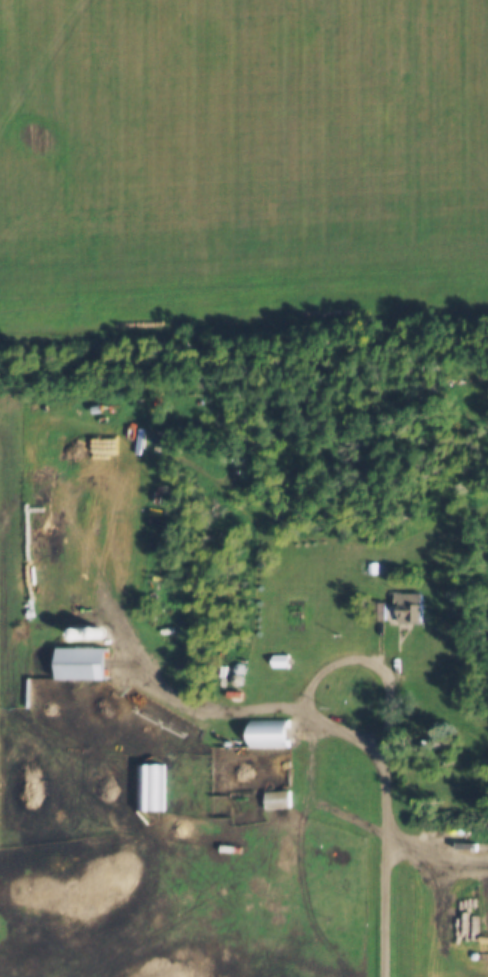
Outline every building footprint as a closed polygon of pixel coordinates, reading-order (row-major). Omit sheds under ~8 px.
[(397,593),(397,622),(422,622),(422,593),(397,593)] [(375,616),(384,616),(384,603),(375,603),(375,616)] [(107,647),(59,647),(59,679),(107,679),(107,647)] [(290,654),(273,654),(273,667),(290,667),(290,654)] [(251,722),(251,746),(288,746),(288,722),(251,722)] [(290,809),(290,791),(265,791),(265,809),(290,809)]
